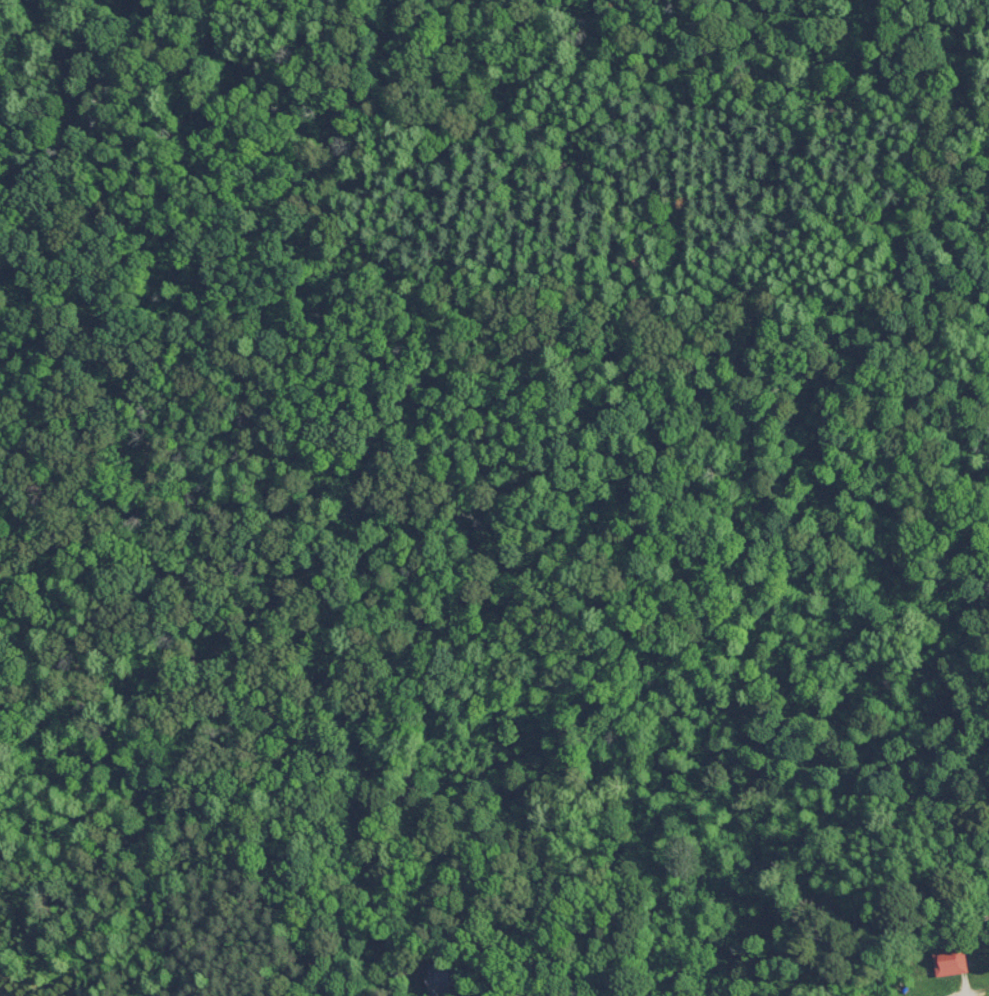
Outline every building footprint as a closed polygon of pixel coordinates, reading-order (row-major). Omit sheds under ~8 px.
[(933,952),(970,950),(971,974),(934,976),(933,952)] [(458,963),(457,995),(435,995),(436,963),(458,963)] [(594,981),(591,995),(584,995),(580,995),(584,979),(594,981)]
